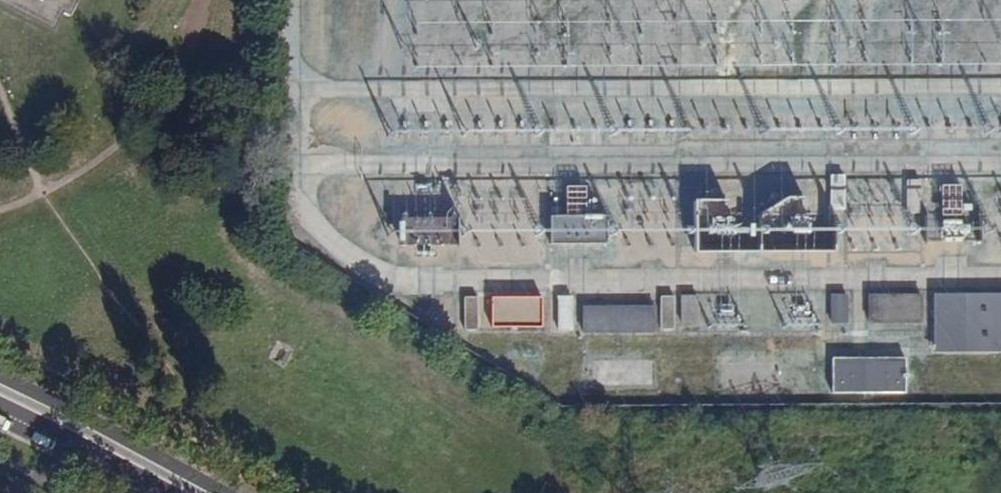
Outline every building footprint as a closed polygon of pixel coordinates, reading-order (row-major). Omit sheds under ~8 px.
[(23,11),(28,0),(1,0),(23,11)] [(844,175),(830,174),(830,212),(844,212),(844,175)] [(907,179),(907,212),(921,212),(920,179),(907,179)] [(553,240),(610,242),(611,216),(554,214),(553,240)] [(403,246),(460,246),(460,215),(403,215),(403,246)] [(923,322),(923,294),(870,294),(870,322),(923,322)] [(848,322),(848,295),(832,295),(832,322),(848,322)] [(937,296),(937,350),(1000,350),(1000,295),(937,296)] [(571,296),(557,296),(558,329),(572,329),(571,296)] [(673,329),(674,296),(660,296),(660,329),(673,329)] [(696,323),(696,296),(680,296),(681,323),(696,323)] [(479,297),(465,297),(465,330),(479,330),(479,297)] [(654,334),(654,306),(582,307),(582,334),(654,334)] [(907,357),(834,358),(833,392),(907,392),(907,357)]
